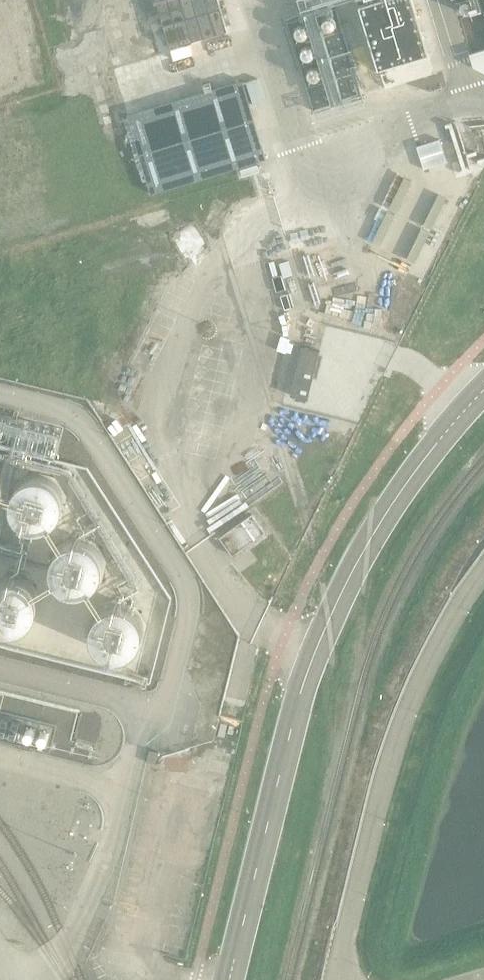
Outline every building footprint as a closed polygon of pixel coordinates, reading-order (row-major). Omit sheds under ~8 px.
[(360,9),(379,73),(429,57),(412,0),(388,0),(360,9)] [(0,35),(0,85),(23,78),(8,33),(0,35)] [(331,90),(358,82),(344,33),(335,35),(339,51),(318,57),(324,78),(327,77),(331,90)] [(234,85),(118,118),(140,196),(256,163),(234,85)] [(319,351),(302,347),(290,395),(308,399),(319,351)] [(13,495),(13,504),(15,511),(19,517),(25,522),(32,525),(40,526),(48,524),(54,520),(60,515),(63,508),(65,501),(64,492),(60,484),(54,478),(46,474),(37,473),(29,475),(21,480),(16,487),(13,495)] [(254,513),(221,536),(235,553),(266,532),(254,513)] [(53,561),(53,570),(55,577),(59,583),(65,588),(72,591),(80,592),(88,590),(94,586),(100,581),(103,574),(105,567),(104,558),(100,550),(94,544),(86,540),(77,539),(69,541),(61,546),(56,552),(53,561)] [(7,630),(15,630),(22,629),(29,625),(34,620),(38,613),(39,606),(38,597),(35,589),(28,583),(20,579),(12,578),(3,580),(0,582),(0,627),(7,630)] [(93,626),(93,635),(96,642),(100,648),(106,653),(113,656),(121,657),(128,655),(135,651),(141,646),(144,639),(146,632),(145,623),(141,615),(135,609),(127,605),(118,604),(109,606),(102,611),(96,618),(93,626)]
